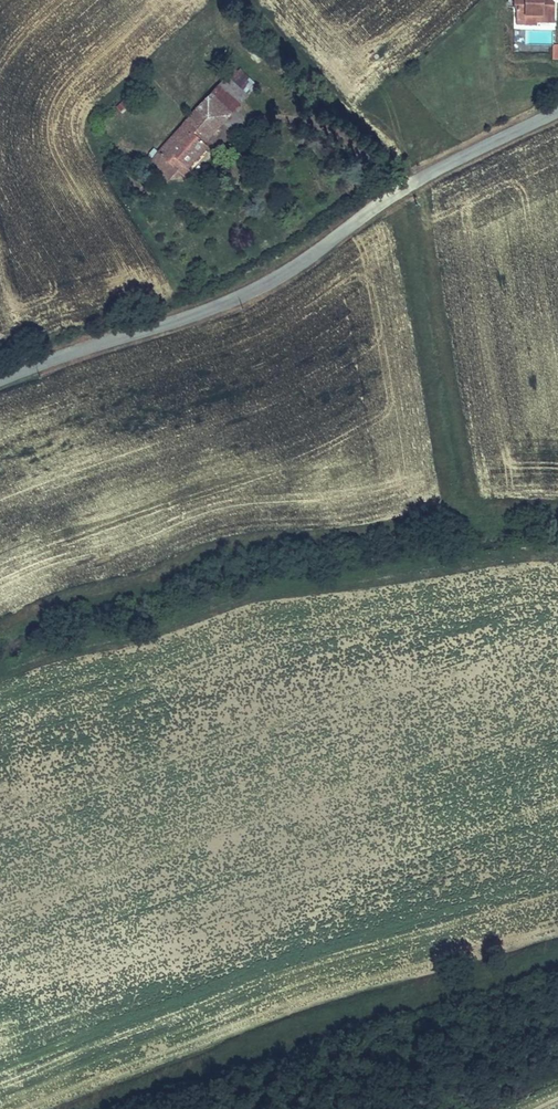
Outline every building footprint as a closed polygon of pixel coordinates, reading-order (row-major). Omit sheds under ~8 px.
[(514,8),(516,8),(516,17),(517,27),(537,27),(538,25),(554,25),(555,5),(545,5),(545,0),(514,0),(514,8)] [(258,86),(235,67),(225,77),(249,97),(258,86)] [(249,97),(225,77),(210,95),(232,116),(241,107),(249,97)] [(232,116),(210,95),(181,126),(205,146),(232,116)] [(181,126),(148,163),(159,173),(175,187),(188,175),(209,150),(205,146),(181,126)]
